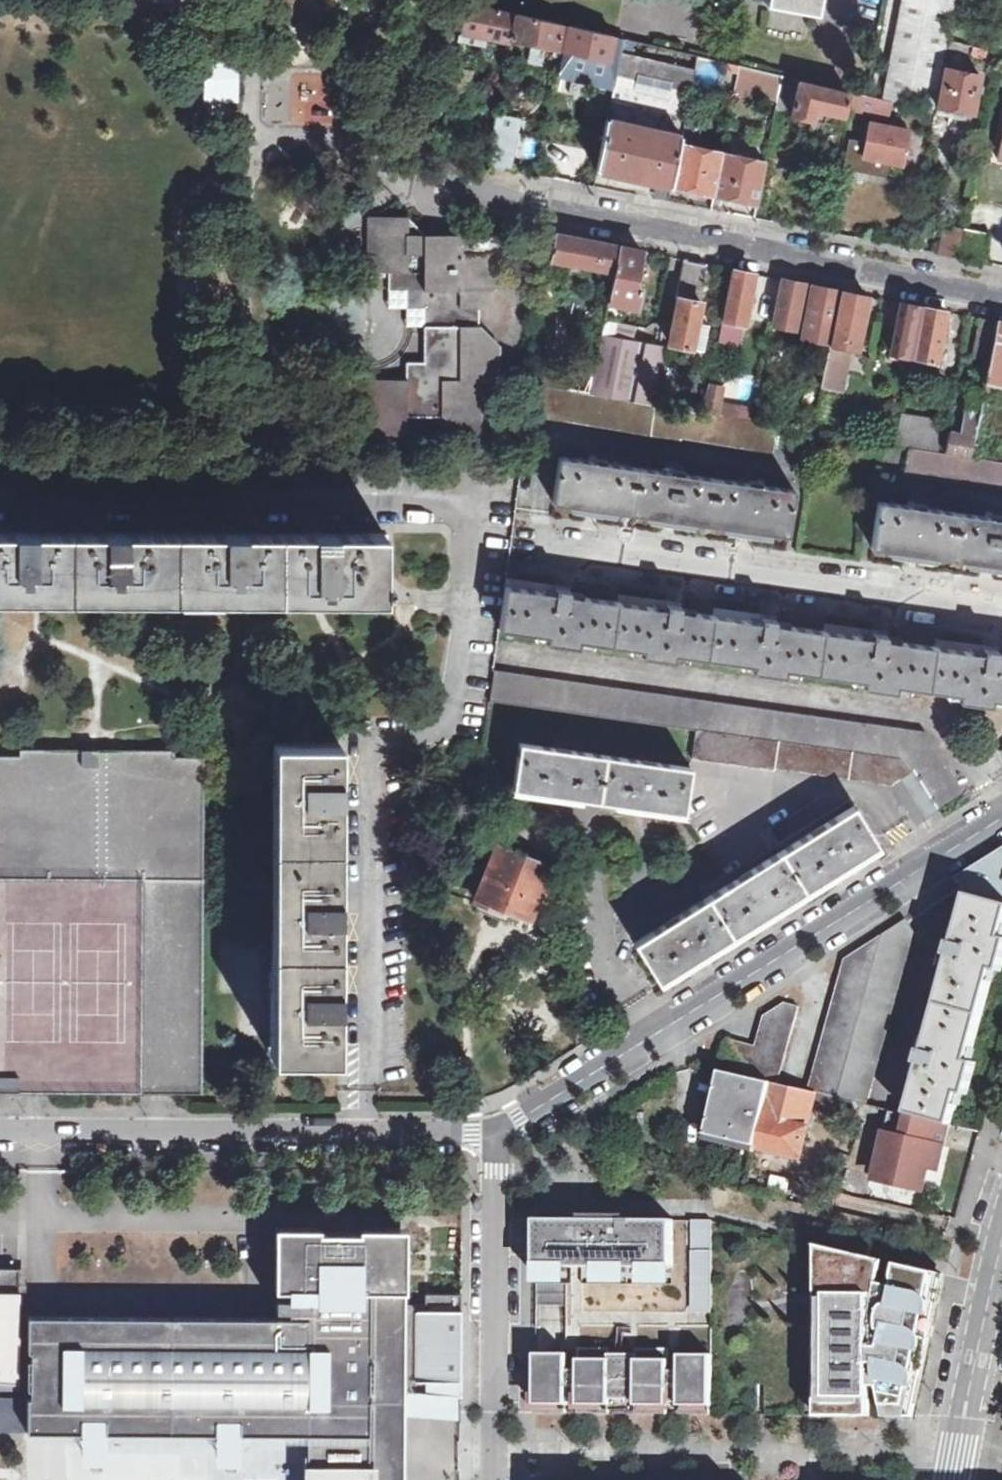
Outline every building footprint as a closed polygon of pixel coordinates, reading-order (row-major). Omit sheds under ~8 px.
[(762,2),(814,12),(816,0),(763,0),(762,2)] [(883,97),(934,107),(954,0),(902,0),(883,97)] [(497,8),(466,1),(461,31),(485,36),(511,42),(512,38),(517,13),(497,8)] [(517,13),(512,38),(540,45),(555,48),(553,56),(562,57),(563,53),(564,46),(568,25),(566,25),(563,23),(517,13)] [(562,57),(558,76),(614,89),(617,76),(618,72),(620,62),(625,38),(568,25),(564,46),(563,53),(562,57)] [(461,31),(460,38),(456,60),(467,63),(475,65),(479,65),(485,36),(461,31)] [(512,38),(511,42),(508,58),(536,64),(540,45),(512,38)] [(614,89),(597,169),(657,182),(671,185),(681,143),(695,69),(672,64),(633,55),(635,49),(632,47),(633,40),(625,38),(620,62),(618,72),(617,76),(614,89)] [(971,45),(949,40),(945,59),(967,64),(971,45)] [(672,64),(695,69),(698,55),(675,50),(672,64)] [(206,57),(206,100),(237,100),(237,57),(206,57)] [(735,88),(740,65),(727,62),(721,85),(735,88)] [(735,91),(750,94),(751,92),(778,98),(783,75),(740,65),(735,88),(735,91)] [(936,106),(974,113),(982,74),(943,67),(936,106)] [(799,78),(783,75),(778,98),(776,111),(792,115),(799,78)] [(864,106),(867,94),(799,78),(792,115),(814,120),(818,108),(844,115),(847,102),(864,106)] [(844,115),(818,108),(814,120),(841,125),(844,115)] [(862,156),(902,164),(909,130),(869,122),(866,141),(849,138),(843,167),(860,170),(862,156)] [(494,131),(489,157),(488,165),(493,166),(509,169),(517,127),(495,124),(494,131)] [(715,194),(723,152),(721,151),(724,136),(713,134),(709,148),(681,143),(671,185),(715,194)] [(758,204),(767,161),(723,152),(715,194),(758,204)] [(668,200),(671,185),(657,182),(654,197),(668,200)] [(480,326),(480,307),(498,289),(498,234),(426,234),(408,217),(389,216),(372,234),(371,272),(390,271),(390,273),(425,307),(425,327),(425,362),(407,361),(407,380),(389,379),(389,380),(371,397),(370,398),(370,399),(371,434),(407,434),(407,428),(407,416),(442,416),(442,417),(442,435),(480,435),(480,433),(479,381),(498,381),(498,343),(480,326)] [(957,256),(958,254),(963,228),(947,225),(942,253),(957,256)] [(606,243),(556,234),(551,258),(549,267),(560,269),(560,267),(567,268),(568,261),(602,268),(615,270),(620,246),(606,243)] [(615,270),(609,303),(636,308),(637,307),(641,284),(636,284),(642,250),(636,249),(625,247),(620,246),(615,270)] [(679,299),(701,302),(702,298),(706,263),(701,262),(689,260),(684,259),(676,298),(679,299)] [(725,302),(722,318),(745,323),(754,273),(732,268),(725,302)] [(406,327),(425,327),(425,307),(390,273),(390,271),(388,309),(406,309),(406,327)] [(773,324),(782,326),(788,304),(794,306),(788,328),(795,329),(805,283),(782,279),(775,313),(773,324)] [(768,282),(763,304),(774,306),(778,285),(768,282)] [(829,345),(833,325),(841,290),(824,287),(810,284),(805,283),(795,329),(793,338),(829,345)] [(821,386),(842,389),(851,347),(857,349),(861,329),(867,295),(841,290),(833,325),(829,345),(821,386)] [(701,302),(679,299),(670,343),(691,348),(697,322),(701,302)] [(913,356),(923,306),(917,305),(906,303),(903,302),(901,302),(894,336),(891,352),(913,356)] [(940,345),(947,311),(923,306),(913,356),(938,360),(940,345)] [(991,354),(997,320),(988,318),(982,317),(975,350),(991,354)] [(722,318),(721,326),(743,331),(745,323),(722,318)] [(997,320),(991,354),(991,355),(990,361),(986,380),(1001,383),(1001,321),(997,320)] [(593,383),(591,391),(653,401),(663,346),(635,342),(637,329),(605,322),(593,383)] [(697,322),(691,348),(705,351),(709,324),(697,322)] [(991,355),(991,354),(975,350),(974,356),(990,361),(991,355)] [(567,389),(591,393),(591,391),(593,383),(582,380),(582,379),(568,377),(568,375),(541,371),(539,382),(567,386),(567,389)] [(720,403),(723,385),(709,382),(703,413),(718,415),(720,403)] [(603,426),(683,440),(683,437),(773,453),(778,425),(753,421),(746,420),(718,415),(703,413),(654,404),(608,396),(591,393),(567,389),(531,383),(531,384),(528,413),(603,426)] [(983,391),(972,388),(963,433),(949,431),(949,436),(946,450),(971,455),(983,391)] [(746,420),(748,409),(720,403),(718,415),(746,420)] [(936,452),(945,454),(946,450),(949,436),(939,435),(942,423),(901,416),(896,442),(936,448),(936,452)] [(970,458),(945,454),(936,452),(910,447),(905,474),(1001,487),(1001,463),(970,458)] [(795,489),(595,461),(560,456),(554,501),(597,507),(598,508),(788,534),(795,489)] [(879,500),(872,547),(1001,565),(1001,518),(879,500)] [(35,531),(35,532),(0,531),(0,600),(403,601),(406,535),(297,532),(295,532),(35,531)] [(517,587),(556,592),(556,589),(558,588),(558,586),(558,585),(518,579),(517,587)] [(548,637),(548,644),(580,648),(582,642),(643,650),(643,657),(675,661),(677,656),(754,666),(753,672),(787,677),(787,671),(865,681),(864,687),(897,692),(898,686),(960,695),(959,701),(992,706),(993,700),(1001,701),(1001,655),(997,654),(998,650),(986,648),(985,648),(984,652),(936,646),(886,638),(887,634),(875,633),(873,632),(872,637),(825,630),(775,623),(776,619),(764,617),(763,617),(762,621),(714,614),(681,610),(681,605),(670,604),(667,604),(667,608),(619,601),(570,594),(570,590),(558,588),(556,589),(556,592),(517,587),(506,586),(505,585),(498,629),(548,637)] [(619,601),(667,608),(667,604),(670,604),(670,601),(670,600),(669,600),(620,593),(619,601)] [(714,614),(762,621),(763,617),(764,617),(765,615),(765,614),(764,614),(715,607),(714,614)] [(825,630),(872,637),(873,632),(875,633),(875,630),(875,629),(826,622),(825,630)] [(936,646),(984,652),(985,648),(986,648),(986,646),(986,645),(986,644),(985,644),(937,638),(936,646)] [(492,670),(489,700),(697,730),(901,759),(910,773),(914,771),(938,807),(963,791),(932,740),(930,740),(926,733),(912,732),(912,730),(492,670)] [(914,771),(910,773),(901,759),(697,730),(693,758),(776,770),(777,768),(891,783),(893,784),(895,788),(905,782),(925,815),(931,811),(935,809),(938,807),(914,771)] [(281,742),(279,1058),(339,1057),(339,743),(281,742)] [(520,743),(513,789),(685,812),(691,767),(520,743)] [(144,880),(205,882),(205,757),(175,757),(175,751),(22,750),(22,756),(0,756),(0,879),(144,880)] [(905,782),(895,788),(903,801),(908,808),(916,820),(916,821),(917,820),(925,815),(905,782)] [(855,805),(635,942),(659,981),(880,844),(855,805)] [(499,845),(477,901),(479,902),(477,909),(508,921),(513,911),(530,917),(551,865),(499,845)] [(952,1123),(960,1091),(967,1093),(975,1061),(969,1060),(994,970),(995,968),(1001,970),(1001,965),(1001,853),(959,880),(967,893),(969,893),(956,942),(949,940),(945,954),(945,955),(953,957),(927,1050),(920,1048),(919,1050),(915,1063),(923,1066),(909,1111),(952,1123)] [(204,1093),(205,882),(144,880),(142,1092),(204,1093)] [(883,936),(839,1096),(858,1100),(870,1103),(913,944),(912,944),(915,931),(907,920),(883,936)] [(847,959),(842,973),(841,973),(838,986),(838,987),(833,1000),(833,1001),(830,1015),(829,1016),(810,1089),(816,1091),(839,1096),(883,936),(847,959)] [(919,1050),(920,1048),(927,1050),(953,957),(945,955),(945,954),(943,953),(916,1048),(919,1050)] [(721,1070),(773,1081),(780,1083),(801,1006),(786,1003),(766,1015),(765,1019),(763,1019),(756,1045),(729,1038),(721,1070)] [(706,1133),(757,1144),(773,1081),(721,1070),(706,1133)] [(757,1144),(801,1155),(814,1102),(816,1091),(810,1089),(780,1083),(773,1081),(757,1144)] [(814,1102),(836,1108),(839,1096),(816,1091),(814,1102)] [(855,1113),(858,1100),(839,1096),(836,1108),(855,1113)] [(870,1103),(858,1100),(855,1113),(866,1116),(870,1103)] [(948,1124),(890,1110),(876,1175),(924,1186),(929,1167),(934,1143),(944,1145),(948,1124)] [(863,1125),(866,1116),(855,1113),(853,1122),(863,1125)] [(934,1143),(929,1167),(939,1169),(944,1145),(934,1143)] [(840,1153),(838,1163),(845,1165),(849,1155),(840,1153)] [(694,1176),(709,1179),(712,1167),(697,1163),(694,1176)] [(924,1186),(876,1175),(874,1181),(923,1192),(924,1186)] [(674,1219),(538,1219),(537,1266),(673,1267),(674,1219)] [(713,1219),(698,1219),(697,1312),(712,1312),(713,1219)] [(28,1350),(31,1350),(31,1384),(106,1385),(106,1424),(216,1424),(217,1394),(240,1393),(240,1422),(312,1423),(312,1451),(327,1450),(327,1479),(396,1479),(397,1449),(375,1450),(380,1389),(397,1390),(461,1396),(462,1294),(426,1294),(426,1304),(402,1304),(406,1228),(360,1228),(360,1231),(320,1231),(320,1227),(288,1226),(288,1288),(290,1288),(289,1296),(276,1296),(276,1308),(290,1308),(290,1317),(28,1315),(28,1350)] [(276,1226),(276,1296),(289,1296),(290,1288),(288,1288),(288,1226),(276,1226)] [(828,1352),(828,1246),(818,1244),(818,1352),(828,1352)] [(872,1256),(828,1246),(828,1352),(818,1352),(818,1370),(828,1371),(828,1386),(817,1386),(818,1404),(851,1405),(851,1415),(872,1416),(872,1385),(880,1386),(885,1404),(907,1403),(921,1335),(914,1334),(927,1303),(934,1271),(898,1263),(896,1275),(899,1282),(898,1286),(881,1283),(873,1281),(872,1256)] [(881,1283),(886,1260),(872,1256),(873,1281),(881,1283)] [(19,1383),(20,1268),(0,1267),(0,1383),(19,1383)] [(946,1273),(934,1271),(927,1303),(914,1334),(921,1335),(907,1403),(885,1404),(887,1416),(916,1416),(946,1273)] [(569,1354),(537,1354),(537,1405),(568,1405),(568,1402),(579,1402),(579,1405),(611,1405),(611,1399),(637,1400),(637,1405),(669,1406),(669,1402),(680,1402),(680,1406),(712,1405),(712,1345),(681,1345),(681,1368),(670,1368),(671,1339),(639,1339),(639,1345),(613,1344),(613,1339),(580,1339),(580,1368),(569,1368),(569,1354)] [(828,1371),(818,1370),(817,1386),(828,1386),(828,1371)] [(31,1384),(30,1423),(106,1424),(106,1385),(31,1384)] [(380,1389),(375,1450),(397,1449),(397,1390),(380,1389)] [(851,1405),(818,1404),(818,1415),(851,1415),(851,1405)]
